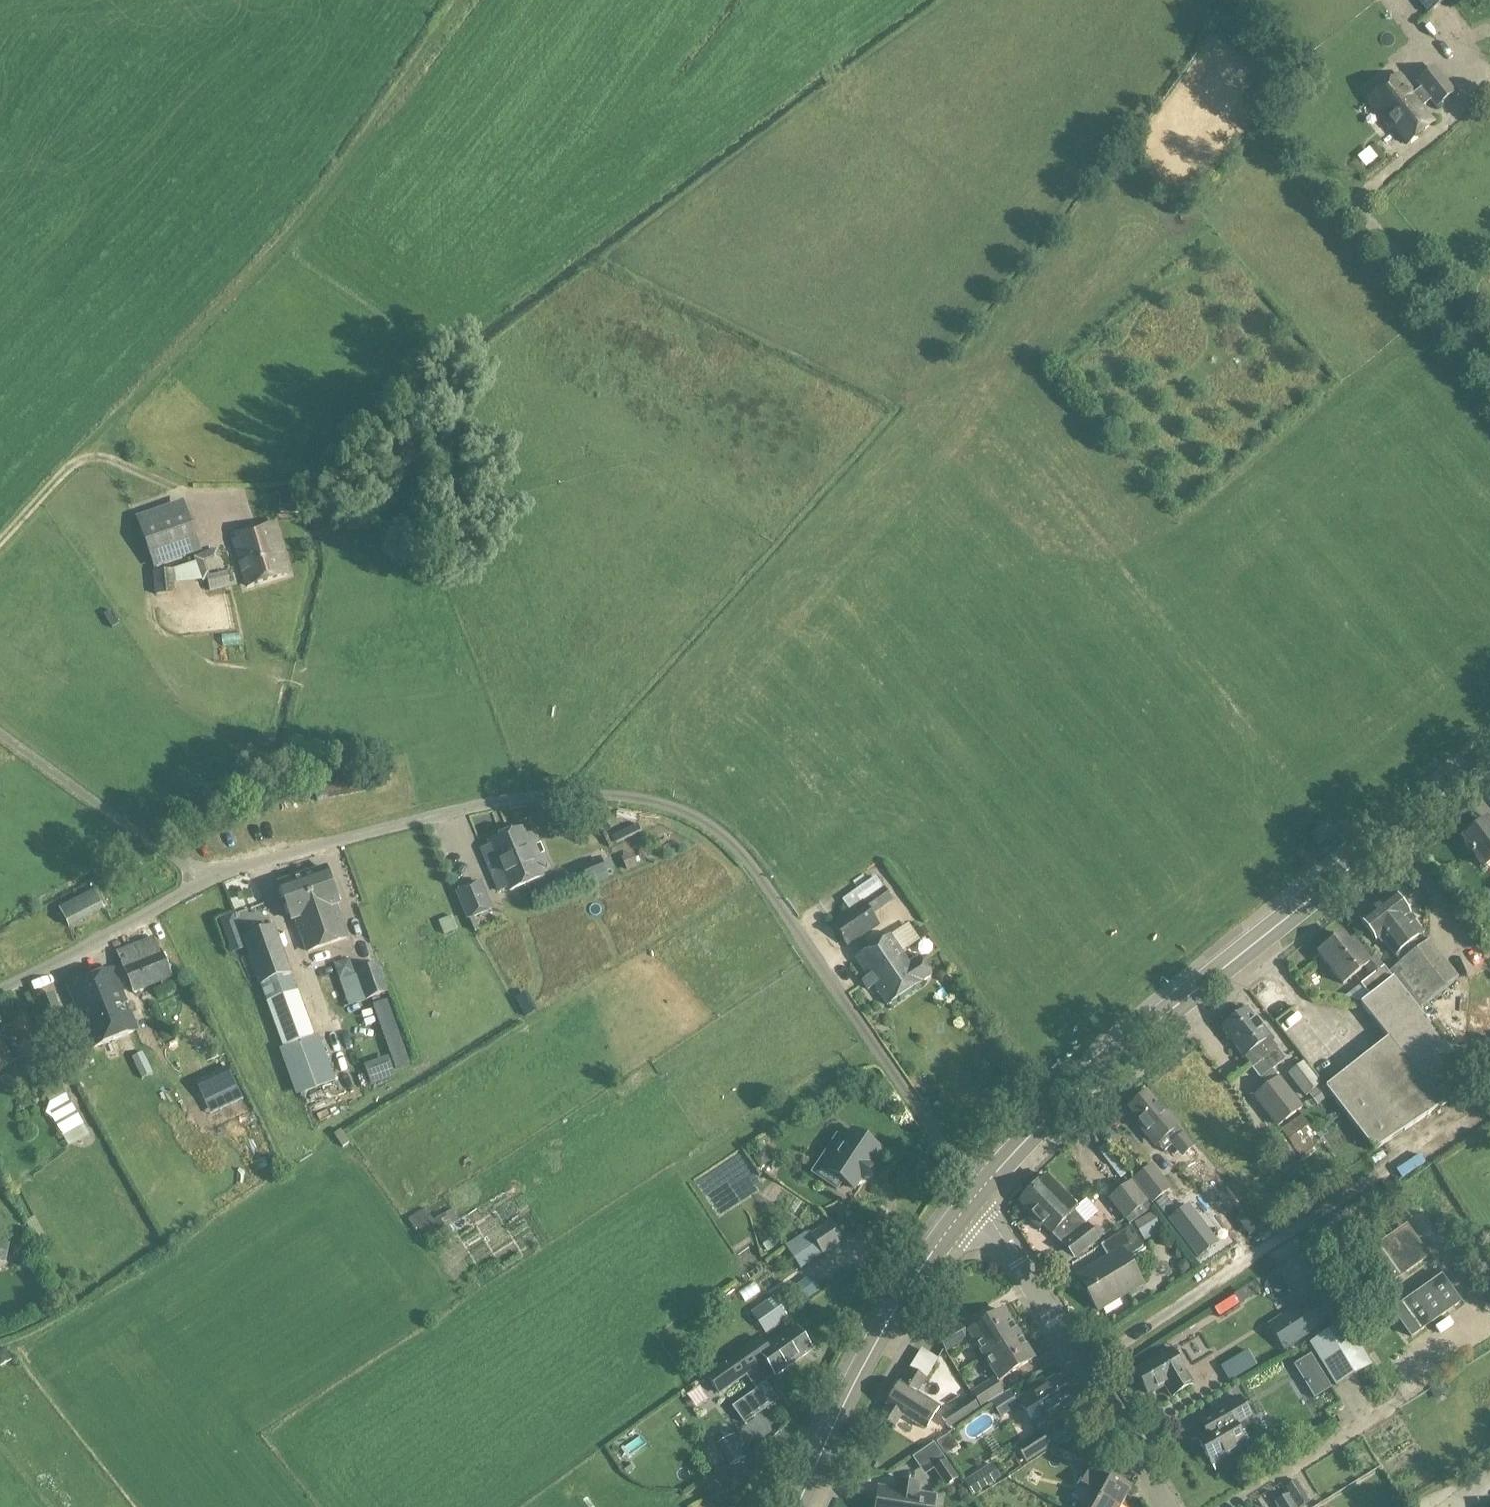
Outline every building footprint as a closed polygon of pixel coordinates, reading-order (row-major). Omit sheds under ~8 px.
[(1428,14),(1447,0),(1417,0),(1428,14)] [(1420,107),(1429,100),(1436,109),(1456,93),(1435,67),(1416,82),(1421,88),(1415,93),(1400,75),(1367,101),(1389,129),(1392,127),(1407,145),(1433,124),(1420,107)] [(154,568),(202,552),(183,501),(137,517),(154,568)] [(233,537),(247,588),(288,574),(271,524),(233,537)] [(227,574),(210,577),(205,562),(221,556),(218,549),(194,557),(203,583),(208,581),(209,589),(229,586),(227,574)] [(175,594),(173,571),(154,573),(156,596),(175,594)] [(1485,823),(1463,841),(1483,867),(1489,862),(1489,829),(1485,823)] [(550,870),(533,828),(523,832),(522,828),(507,835),(527,884),(542,878),(541,874),(550,870)] [(1331,835),(1326,828),(1324,829),(1312,839),(1317,846),(1331,835)] [(507,835),(489,842),(491,846),(482,850),(499,892),(508,888),(510,892),(527,884),(507,835)] [(638,862),(633,850),(620,855),(625,867),(638,862)] [(582,870),(587,881),(605,873),(601,862),(582,870)] [(328,947),(346,940),(334,906),(338,904),(325,869),(303,876),(316,912),(328,947)] [(845,904),(879,884),(874,875),(839,895),(845,904)] [(328,947),(316,912),(303,876),(279,885),(292,921),(296,919),(309,954),(328,947)] [(457,892),(469,919),(491,910),(479,883),(457,892)] [(891,901),(882,888),(831,924),(847,947),(878,925),(871,915),(891,901)] [(102,908),(92,891),(59,909),(69,926),(102,908)] [(1393,896),(1361,922),(1376,942),(1379,940),(1382,944),(1384,943),(1401,964),(1402,963),(1427,943),(1422,936),(1424,935),(1407,913),(1407,906),(1401,898),(1394,898),(1393,896)] [(230,955),(245,949),(233,916),(218,921),(230,955)] [(291,974),(273,927),(243,938),(261,985),(291,974)] [(920,958),(910,965),(890,936),(855,959),(867,978),(862,981),(868,990),(874,986),(886,1006),(922,982),(921,982),(931,975),(920,958)] [(1348,946),(1341,937),(1318,955),(1342,985),(1364,968),(1371,977),(1360,986),(1370,997),(1361,1004),(1388,1039),(1325,1088),(1376,1153),(1476,1083),(1417,1011),(1388,974),(1383,969),(1382,969),(1374,959),(1369,963),(1353,943),(1348,946)] [(1402,963),(1401,964),(1388,974),(1417,1011),(1458,980),(1427,943),(1402,963)] [(160,952),(124,967),(134,993),(171,978),(160,952)] [(357,973),(367,1000),(387,992),(378,966),(357,973)] [(91,979),(115,1039),(137,1030),(112,971),(91,979)] [(115,1039),(91,979),(69,988),(93,1048),(115,1039)] [(54,994),(37,1001),(48,1028),(65,1021),(54,994)] [(299,1096),(331,1084),(298,994),(268,1004),(284,1049),(282,1050),(299,1096)] [(1274,1070),(1286,1061),(1269,1038),(1248,1010),(1235,1020),(1270,1066),(1274,1070)] [(3,1033),(0,1027),(0,1071),(18,1061),(17,1060),(27,1055),(37,1072),(51,1064),(36,1039),(38,1038),(27,1018),(11,1027),(12,1028),(3,1033)] [(1264,1060),(1269,1067),(1270,1066),(1235,1020),(1222,1030),(1253,1069),(1264,1060)] [(372,1086),(396,1078),(388,1057),(365,1065),(372,1086)] [(343,1059),(334,1063),(343,1084),(353,1080),(343,1059)] [(1264,1060),(1253,1069),(1252,1069),(1266,1087),(1256,1096),(1279,1126),(1302,1107),(1279,1077),(1278,1078),(1273,1071),(1274,1070),(1270,1066),(1269,1067),(1264,1060)] [(1303,1063),(1289,1073),(1307,1096),(1320,1086),(1303,1063)] [(211,1114),(243,1099),(228,1067),(196,1082),(211,1114)] [(43,1098),(56,1132),(79,1122),(65,1089),(43,1098)] [(1147,1094),(1130,1108),(1139,1120),(1136,1123),(1146,1135),(1149,1133),(1165,1151),(1172,1145),(1171,1144),(1183,1134),(1169,1117),(1168,1118),(1147,1094)] [(1295,1147),(1315,1133),(1302,1116),(1283,1130),(1295,1147)] [(1183,1134),(1171,1144),(1172,1145),(1179,1154),(1188,1163),(1199,1153),(1191,1144),(1191,1143),(1183,1134)] [(832,1165),(821,1182),(837,1194),(843,1185),(854,1193),(861,1183),(863,1185),(874,1170),(871,1168),(881,1154),(854,1135),(846,1145),(838,1139),(824,1160),(832,1165)] [(1297,1159),(1282,1137),(1269,1145),(1285,1168),(1297,1159)] [(1153,1165),(1133,1181),(1152,1205),(1172,1189),(1153,1165)] [(1042,1205),(1044,1203),(1063,1222),(1074,1235),(1073,1236),(1086,1250),(1099,1240),(1074,1211),(1077,1208),(1046,1177),(1030,1193),(1042,1205)] [(1110,1199),(1125,1220),(1147,1203),(1132,1183),(1110,1199)] [(1074,1235),(1063,1222),(1044,1203),(1042,1205),(1030,1193),(1020,1203),(1032,1215),(1028,1218),(1039,1229),(1043,1226),(1051,1234),(1062,1244),(1073,1236),(1074,1235)] [(1175,1209),(1166,1197),(1156,1204),(1165,1216),(1175,1209)] [(423,1205),(407,1211),(412,1225),(428,1219),(423,1205)] [(1198,1259),(1218,1244),(1188,1206),(1169,1221),(1198,1259)] [(1152,1214),(1134,1224),(1145,1242),(1162,1231),(1152,1214)] [(830,1222),(810,1236),(822,1254),(842,1241),(830,1222)] [(1081,1277),(1085,1284),(1089,1291),(1087,1292),(1098,1311),(1119,1299),(1117,1297),(1127,1291),(1128,1293),(1142,1285),(1127,1260),(1145,1249),(1133,1227),(1101,1246),(1109,1259),(1079,1277),(1079,1278),(1081,1277)] [(1406,1228),(1377,1248),(1378,1249),(1368,1255),(1389,1285),(1428,1259),(1406,1228)] [(1062,1244),(1075,1258),(1086,1250),(1073,1236),(1062,1244)] [(1441,1279),(1434,1284),(1392,1312),(1410,1338),(1459,1304),(1441,1279)] [(1238,1305),(1246,1300),(1240,1291),(1232,1296),(1238,1305)] [(1315,1297),(1281,1319),(1295,1343),(1330,1321),(1315,1297)] [(751,1312),(765,1333),(786,1318),(772,1298),(751,1312)] [(969,1333),(984,1357),(1018,1335),(1004,1311),(969,1333)] [(1309,1344),(1336,1388),(1372,1366),(1345,1322),(1309,1344)] [(938,1338),(946,1351),(968,1338),(960,1325),(938,1338)] [(1188,1364),(1208,1355),(1195,1326),(1176,1335),(1188,1364)] [(758,1353),(764,1361),(759,1364),(769,1378),(774,1375),(775,1376),(811,1351),(794,1328),(758,1353)] [(998,1380),(1033,1359),(1018,1335),(984,1357),(998,1380)] [(1171,1350),(1149,1363),(1150,1365),(1136,1374),(1149,1395),(1164,1386),(1172,1400),(1193,1387),(1171,1350)] [(880,1418),(894,1427),(902,1415),(913,1423),(915,1423),(925,1429),(938,1408),(928,1402),(928,1400),(917,1394),(926,1380),(910,1370),(902,1384),(880,1418)] [(1020,1402),(1036,1427),(1073,1404),(1057,1379),(1046,1385),(1044,1381),(1030,1390),(1033,1394),(1020,1402)] [(973,1393),(980,1406),(1002,1392),(995,1380),(973,1393)] [(754,1391),(766,1408),(776,1401),(764,1384),(756,1390),(754,1391)] [(1227,1457),(1247,1446),(1236,1428),(1252,1419),(1240,1398),(1198,1423),(1205,1434),(1197,1439),(1216,1472),(1216,1471),(1212,1464),(1227,1456),(1227,1457)] [(742,1416),(741,1399),(725,1401),(726,1418),(742,1416)] [(949,1428),(978,1408),(971,1399),(942,1418),(949,1428)] [(1017,1445),(1037,1429),(1031,1422),(1011,1438),(1017,1445)] [(1041,1431),(1016,1448),(1026,1464),(1051,1447),(1041,1431)] [(718,1445),(730,1467),(746,1458),(734,1436),(718,1445)] [(867,1437),(853,1454),(875,1471),(889,1454),(867,1437)] [(935,1469),(946,1486),(956,1479),(944,1463),(935,1469)] [(992,1465),(965,1483),(973,1496),(1001,1478),(992,1465)] [(1131,1489),(1090,1467),(1079,1486),(1100,1497),(1095,1506),(1122,1506),(1131,1489)] [(1297,1481),(1285,1488),(1297,1506),(1301,1506),(1310,1501),(1297,1481)] [(934,1498),(916,1496),(917,1488),(898,1485),(897,1493),(879,1490),(877,1506),(932,1506),(934,1498)] [(1277,1506),(1294,1506),(1288,1496),(1276,1504),(1277,1506)]
